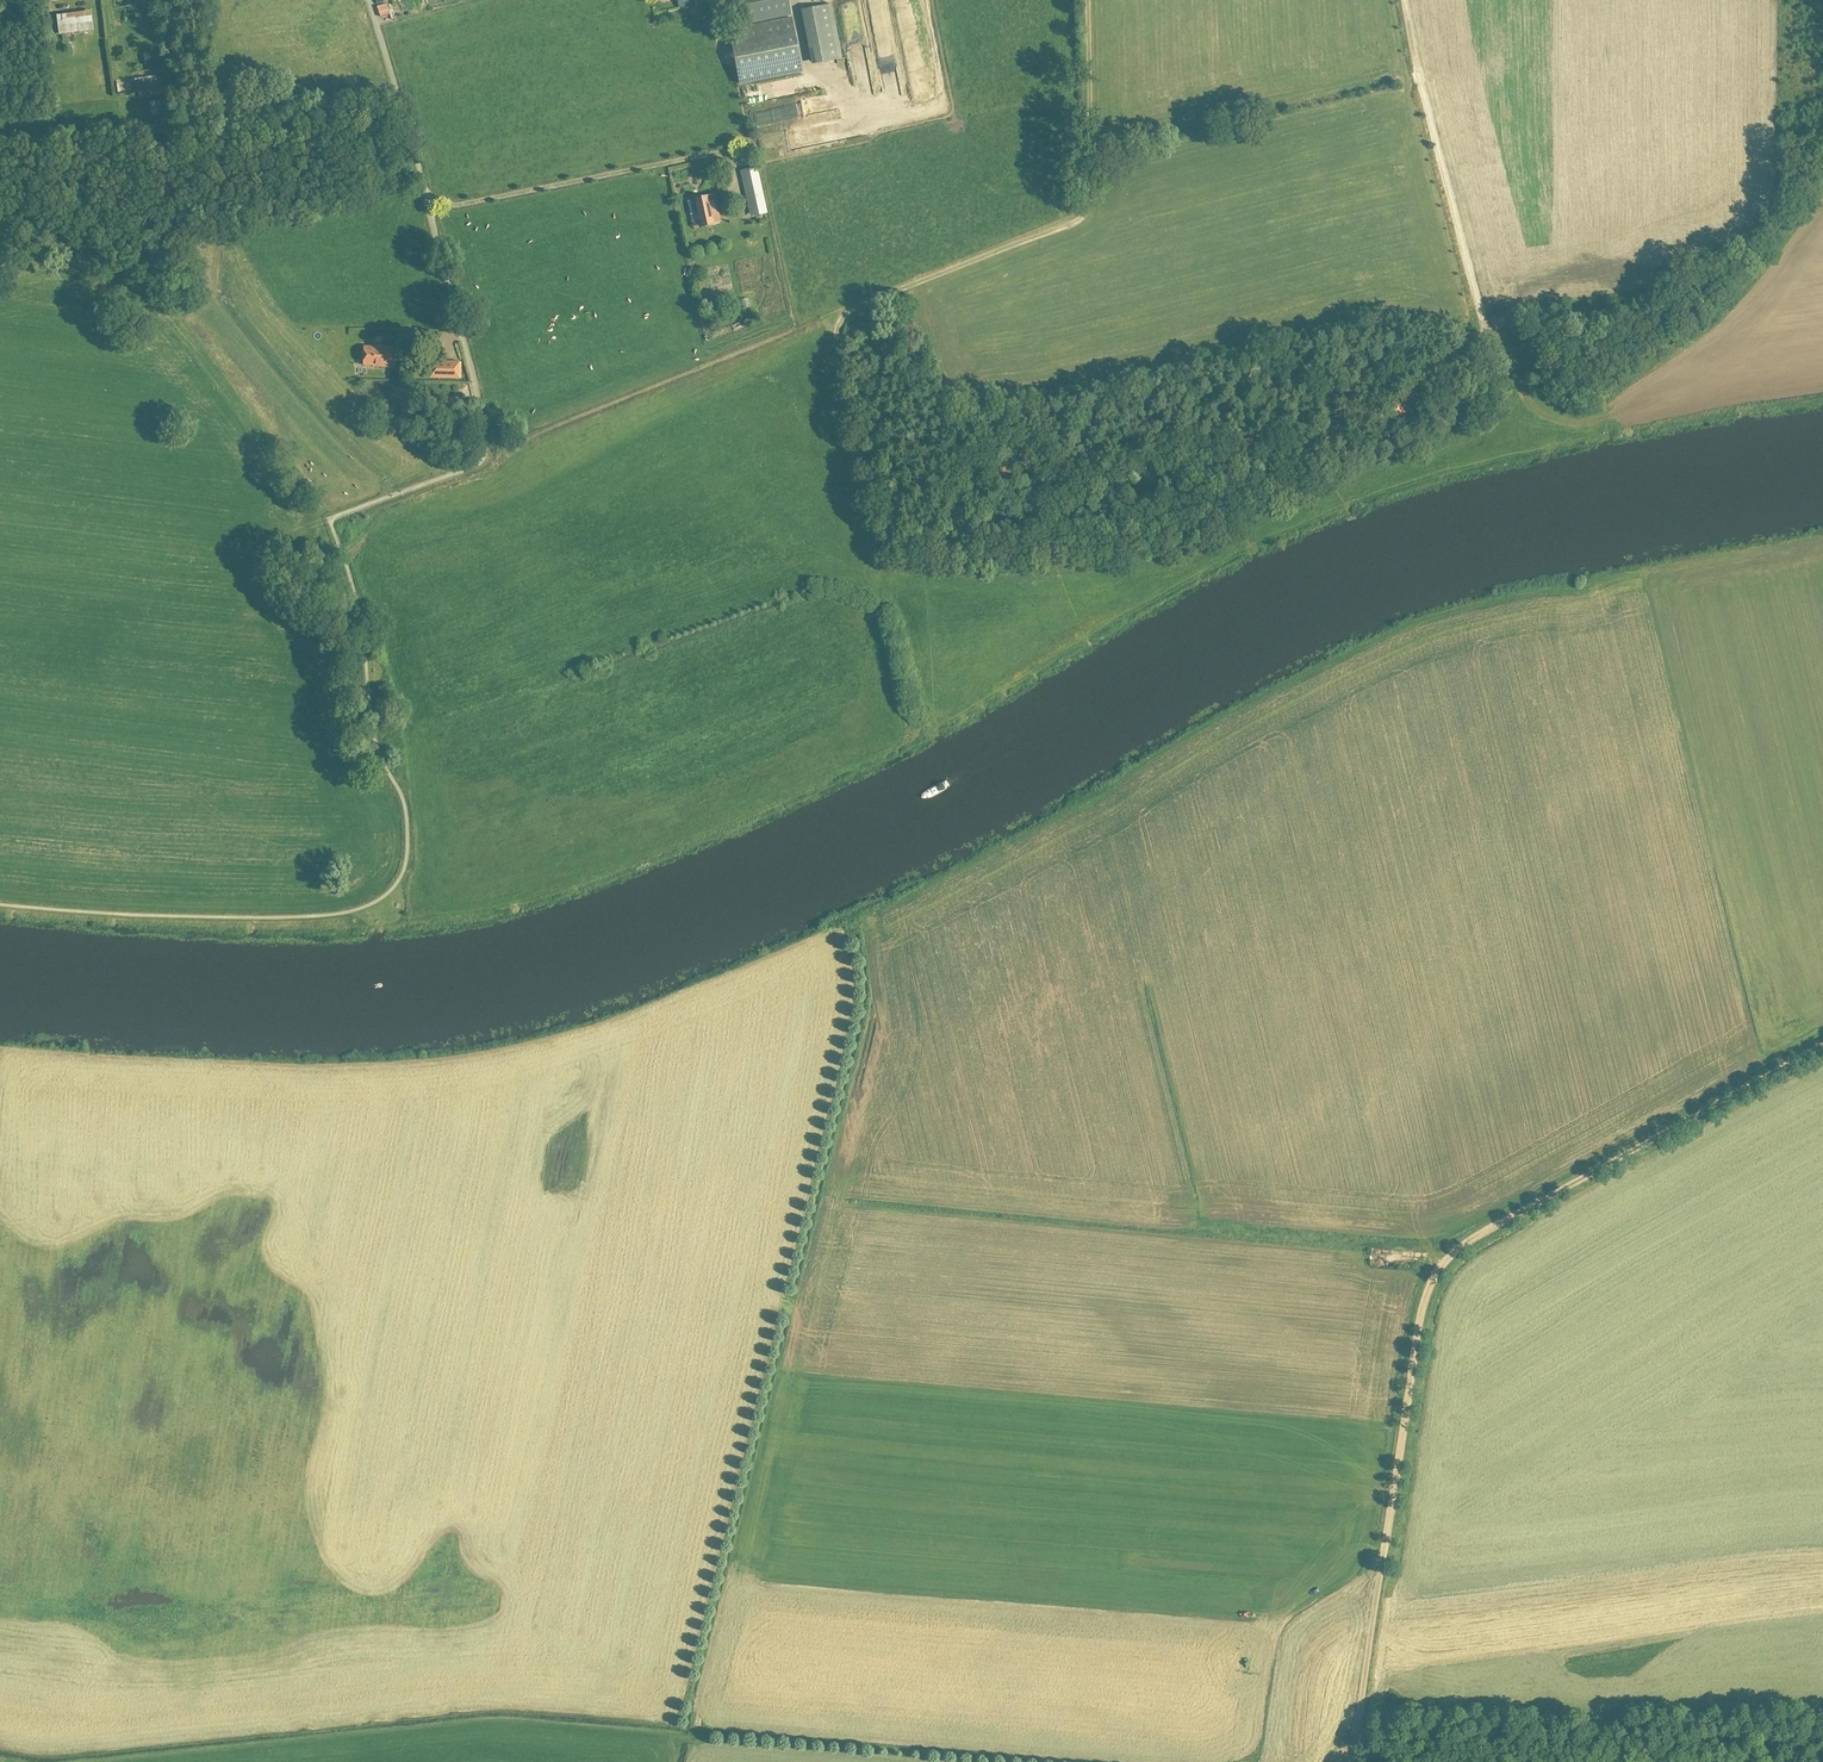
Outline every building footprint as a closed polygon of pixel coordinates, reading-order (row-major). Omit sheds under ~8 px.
[(791,14),(788,0),(731,0),(736,25),(791,14)] [(377,6),(380,17),(390,14),(386,3),(377,6)] [(841,57),(831,4),(802,9),(812,63),(841,57)] [(59,34),(94,30),(92,11),(57,15),(59,34)] [(792,21),(729,33),(739,83),(802,71),(792,21)] [(150,53),(151,61),(160,59),(159,52),(158,47),(149,48),(150,53)] [(154,61),(152,64),(153,70),(156,72),(161,72),(162,69),(161,61),(158,60),(154,61)] [(134,79),(136,92),(164,88),(163,76),(134,79)] [(209,119),(192,120),(192,128),(202,127),(202,130),(209,129),(209,119)] [(758,179),(744,182),(752,217),(766,214),(758,179)] [(714,194),(695,198),(695,199),(689,200),(695,229),(701,227),(702,228),(721,223),(714,194)] [(753,244),(763,242),(761,234),(751,235),(753,244)] [(916,294),(921,310),(926,309),(921,292),(916,294)] [(1576,337),(1581,360),(1593,357),(1588,334),(1576,337)] [(363,365),(373,365),(373,367),(394,367),(395,346),(374,345),(374,347),(364,347),(363,365)] [(461,377),(461,376),(458,376),(458,362),(461,363),(461,362),(452,362),(452,363),(438,362),(438,361),(429,361),(429,376),(461,377)] [(1403,401),(1410,399),(1407,392),(1401,394),(1403,401)] [(1397,426),(1412,421),(1409,411),(1394,416),(1397,426)] [(1340,425),(1337,415),(1323,420),(1326,429),(1340,425)] [(1366,429),(1355,428),(1354,445),(1365,446),(1366,429)] [(1252,485),(1235,494),(1234,492),(1229,495),(1232,501),(1253,491),(1251,488),(1253,487),(1252,485)] [(1032,505),(1034,517),(1050,514),(1048,503),(1032,505)] [(955,509),(954,520),(970,522),(971,511),(955,509)]
